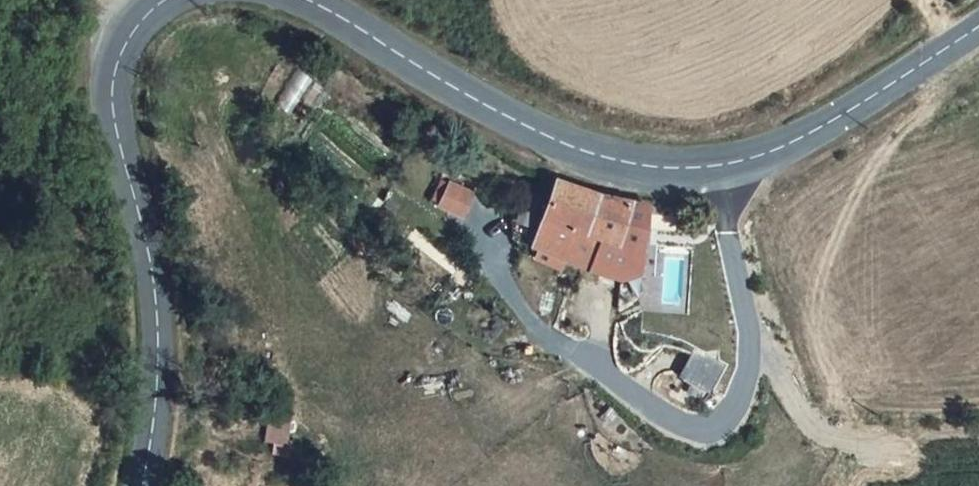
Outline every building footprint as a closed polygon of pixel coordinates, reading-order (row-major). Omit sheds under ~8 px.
[(591,235),(604,196),(522,172),(520,172),(515,188),(494,238),(491,247),(528,258),(531,248),(565,259),(576,229),(591,235)] [(463,219),(474,190),(440,178),(430,207),(463,219)] [(591,235),(599,235),(614,234),(624,201),(604,196),(591,235)] [(589,266),(599,235),(591,235),(576,229),(565,259),(589,266)] [(599,235),(589,266),(607,257),(614,234),(599,235)] [(679,381),(707,394),(720,363),(692,351),(679,381)] [(262,442),(286,445),(289,414),(266,412),(262,442)]
